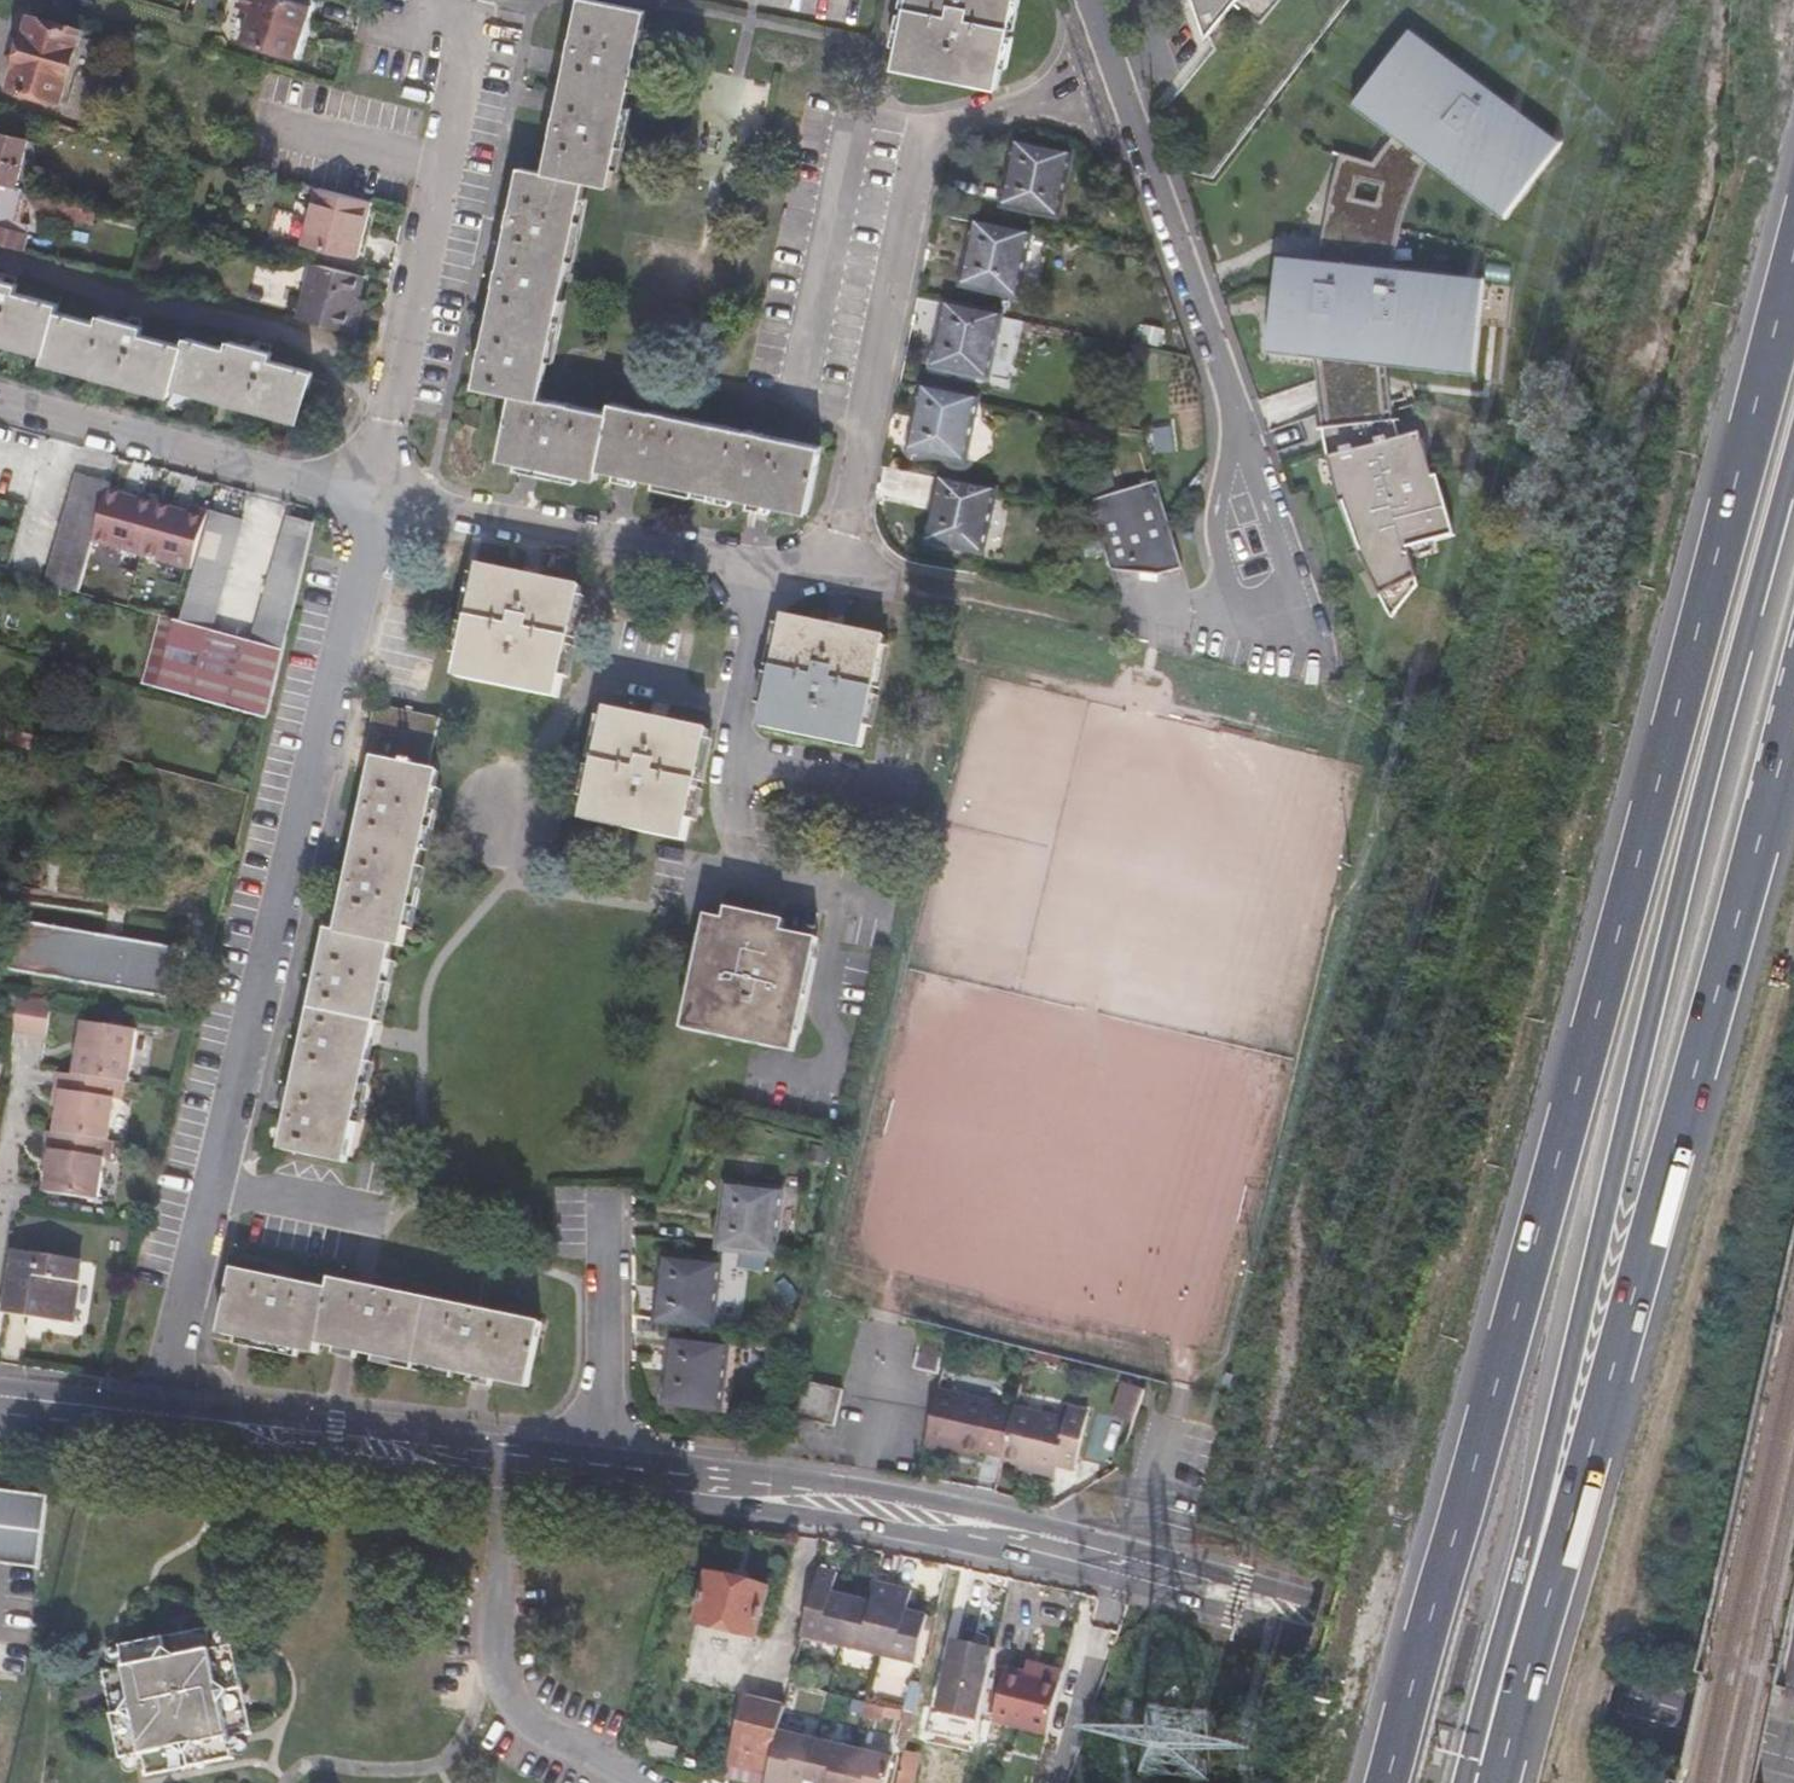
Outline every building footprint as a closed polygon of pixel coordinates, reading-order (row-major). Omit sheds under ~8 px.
[(313,1),(310,0),(247,0),(245,6),(258,11),(248,42),(295,58),(313,1)] [(596,477),(598,468),(807,512),(821,447),(612,403),(610,412),(541,398),(587,180),(610,184),(647,10),(598,0),(580,0),(543,175),(518,170),(472,384),(514,393),(500,458),(596,477)] [(1013,0),(904,0),(891,68),(993,89),(1013,0)] [(1212,30),(1235,0),(1201,0),(1212,30)] [(1263,15),(1276,0),(1243,0),(1263,15)] [(58,104),(79,31),(29,17),(9,89),(58,104)] [(1564,144),(1413,25),(1357,95),(1397,125),(1371,157),(1340,152),(1335,189),(1324,263),(1287,263),(1279,336),(1327,340),(1324,421),(1339,499),(1347,496),(1360,542),(1378,584),(1391,611),(1419,570),(1412,542),(1456,526),(1435,471),(1425,428),(1400,431),(1394,418),(1387,359),(1474,370),(1486,276),(1400,266),(1403,216),(1425,151),(1507,215),(1564,144)] [(16,188),(29,139),(0,132),(0,184),(16,188)] [(1054,214),(1067,158),(1013,146),(1001,202),(1054,214)] [(24,250),(31,224),(14,220),(22,189),(16,188),(0,184),(0,244),(24,250)] [(355,260),(368,204),(318,191),(305,247),(355,260)] [(99,224),(101,209),(38,194),(36,207),(99,224)] [(1012,294),(1026,230),(973,220),(959,281),(1012,294)] [(298,320),(348,332),(362,275),(311,263),(298,320)] [(303,414),(314,371),(271,359),(272,352),(230,340),(228,347),(186,336),(184,344),(142,333),(144,324),(99,312),(97,321),(58,310),(60,300),(18,289),(20,280),(0,275),(0,331),(49,344),(47,354),(176,389),(180,379),(303,414)] [(982,376),(996,314),(944,304),(931,365),(982,376)] [(1163,329),(1144,325),(1159,347),(1163,329)] [(959,459),(972,399),(920,387),(907,448),(959,459)] [(1078,433),(1075,424),(1063,421),(1066,432),(1078,433)] [(94,531),(109,481),(76,471),(41,583),(75,593),(94,531)] [(94,531),(124,540),(140,490),(109,481),(94,531)] [(977,555),(990,493),(937,481),(924,543),(977,555)] [(164,552),(179,502),(159,495),(161,490),(141,484),(140,490),(124,540),(164,552)] [(1163,581),(1185,575),(1161,486),(1088,505),(1111,576),(1163,581)] [(193,561),(209,510),(210,505),(192,499),(190,504),(179,502),(164,552),(193,561)] [(175,623),(208,632),(240,519),(209,510),(193,561),(175,623)] [(282,654),(313,525),(285,517),(247,644),(282,654)] [(554,699),(579,586),(478,565),(454,678),(554,699)] [(859,745),(883,635),(781,613),(758,723),(859,745)] [(266,721),(282,654),(247,644),(208,632),(175,623),(159,618),(140,685),(266,721)] [(683,842),(708,726),(607,705),(582,820),(683,842)] [(436,720),(373,706),(362,755),(374,758),(336,933),(326,932),(279,1150),(346,1166),(365,1074),(393,946),(402,947),(439,772),(426,770),(436,720)] [(63,746),(0,728),(0,741),(27,749),(27,752),(59,759),(63,746)] [(721,919),(779,931),(782,921),(724,909),(721,919)] [(767,1048),(792,934),(779,931),(721,919),(703,915),(699,937),(704,938),(690,1009),(685,1008),(680,1030),(767,1048)] [(188,951),(4,921),(0,944),(0,970),(180,1000),(188,951)] [(814,939),(792,934),(767,1048),(786,1052),(791,1049),(814,939)] [(53,1000),(20,995),(13,1032),(47,1038),(53,1000)] [(63,1066),(61,1085),(66,1086),(64,1099),(60,1126),(52,1125),(50,1143),(55,1144),(52,1161),(50,1185),(104,1193),(111,1154),(117,1155),(119,1136),(114,1135),(119,1094),(127,1095),(129,1076),(134,1078),(142,1024),(88,1016),(80,1069),(63,1066)] [(775,1252),(783,1188),(730,1181),(723,1246),(775,1252)] [(76,1318),(87,1257),(22,1245),(12,1308),(76,1318)] [(714,1325),(722,1263),(668,1257),(661,1319),(714,1325)] [(531,1390),(545,1324),(335,1280),(333,1290),(237,1271),(223,1338),(317,1357),(320,1347),(531,1390)] [(947,1336),(924,1330),(914,1368),(938,1374),(947,1336)] [(721,1407),(729,1345),(675,1339),(668,1401),(721,1407)] [(839,1399),(803,1390),(795,1426),(830,1435),(839,1399)] [(1134,1426),(1144,1396),(1123,1391),(1113,1420),(1134,1426)] [(991,1408),(937,1395),(923,1450),(945,1455),(947,1452),(978,1460),(980,1457),(1001,1462),(1013,1417),(990,1411),(991,1408)] [(1077,1473),(1092,1415),(1073,1410),(1069,1425),(1016,1413),(1003,1465),(1037,1474),(1036,1476),(1058,1482),(1061,1469),(1077,1473)] [(31,1569),(40,1495),(0,1490),(0,1564),(31,1569)] [(834,1573),(817,1569),(800,1638),(836,1646),(848,1597),(838,1595),(829,1593),(831,1585),(834,1573)] [(765,1591),(706,1576),(693,1629),(752,1645),(765,1591)] [(836,1646),(875,1655),(892,1586),(874,1582),(871,1594),(869,1602),(863,1601),(848,1597),(836,1646)] [(840,1587),(831,1585),(829,1593),(838,1595),(840,1587)] [(915,1664),(926,1615),(917,1613),(909,1611),(910,1603),(913,1591),(892,1586),(875,1655),(915,1664)] [(909,1611),(917,1613),(919,1604),(910,1603),(909,1611)] [(124,1670),(101,1675),(120,1763),(143,1758),(148,1778),(235,1759),(231,1739),(254,1734),(235,1647),(213,1652),(207,1629),(119,1649),(124,1670)] [(974,1745),(993,1651),(953,1643),(938,1713),(930,1711),(925,1735),(974,1745)] [(1058,1683),(1060,1672),(1025,1665),(1023,1675),(1058,1683)] [(991,1724),(1046,1736),(1058,1683),(1023,1675),(1003,1671),(991,1724)] [(778,1731),(783,1709),(743,1699),(727,1765),(767,1776),(778,1731)] [(815,1739),(778,1731),(767,1776),(765,1782),(804,1782),(815,1739)] [(854,1748),(815,1739),(804,1782),(845,1782),(854,1748)] [(893,1757),(854,1748),(845,1782),(887,1782),(893,1757)] [(898,1782),(915,1782),(922,1754),(905,1750),(898,1782)] [(723,1781),(731,1782),(765,1782),(767,1776),(727,1765),(723,1781)]
